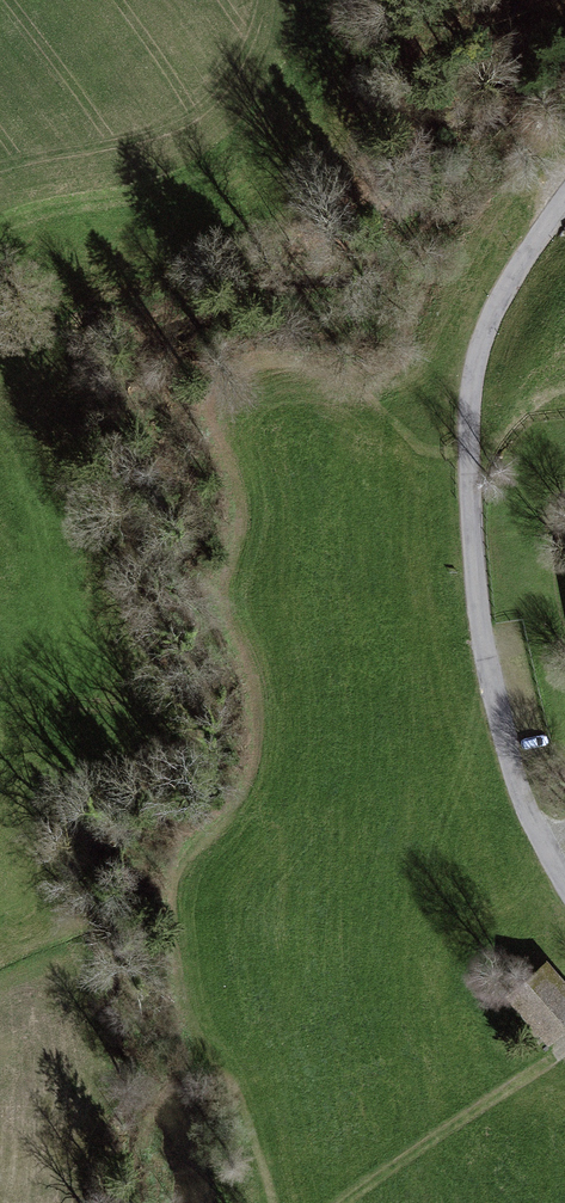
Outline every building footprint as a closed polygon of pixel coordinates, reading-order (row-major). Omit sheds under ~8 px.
[(545,968),(513,995),(544,1031),(564,1014),(564,991),(545,968)]
